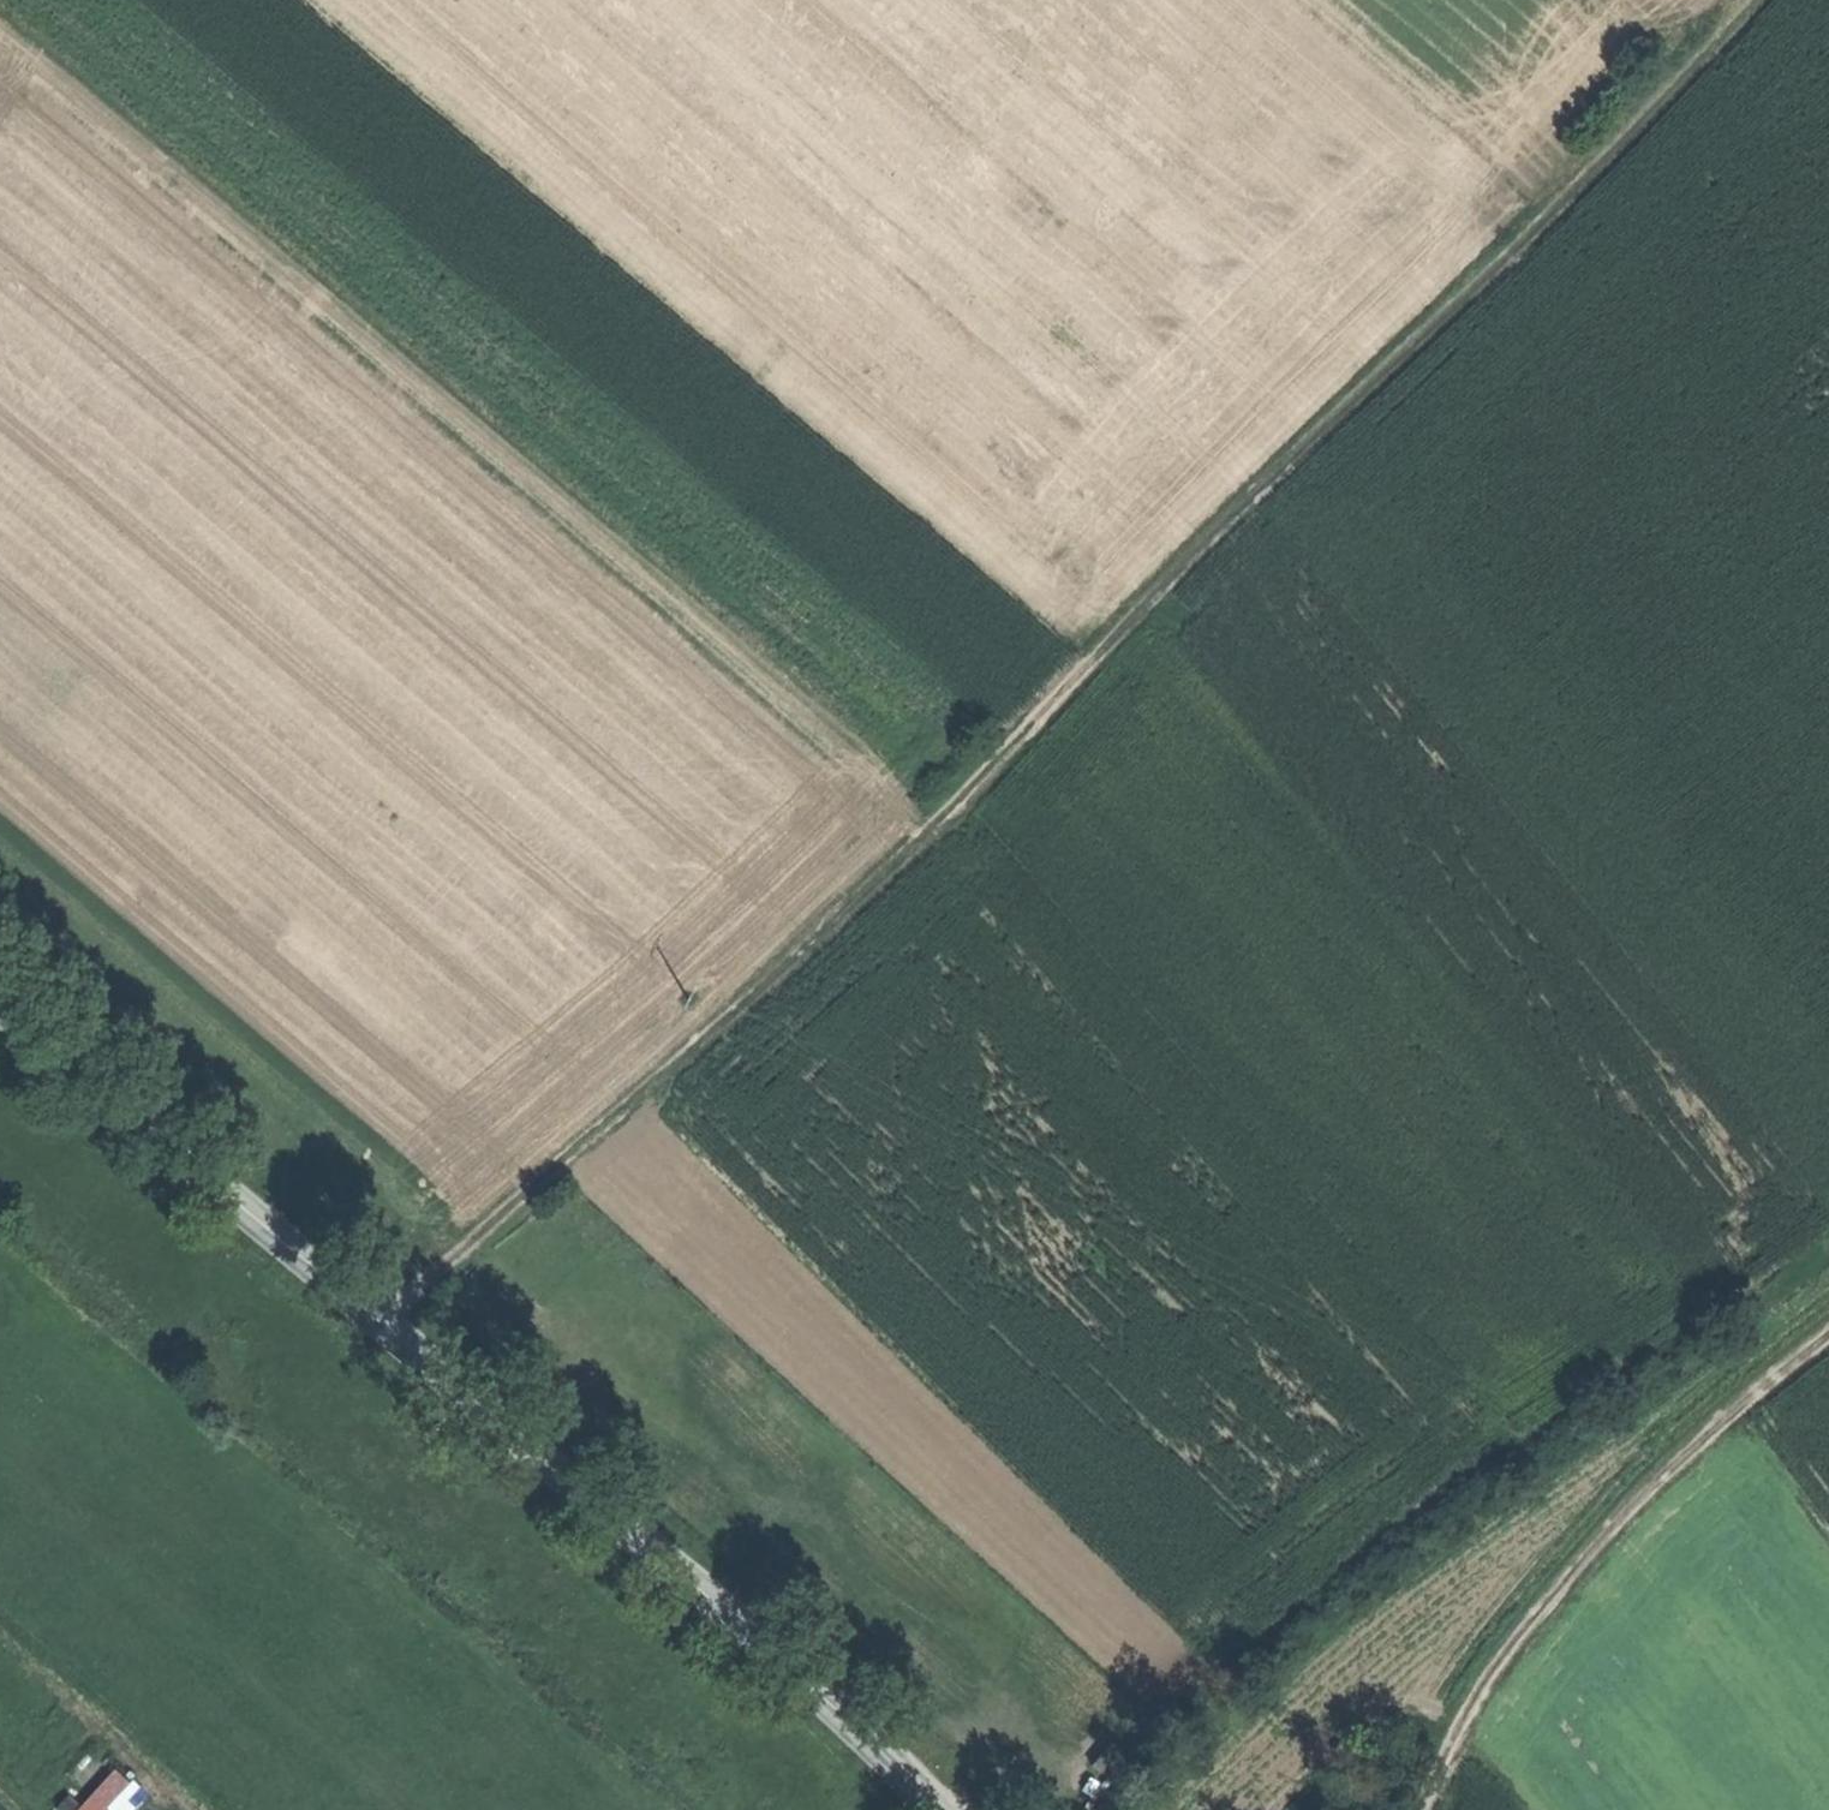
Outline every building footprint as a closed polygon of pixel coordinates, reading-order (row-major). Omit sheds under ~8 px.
[(111,1803),(118,1809),(138,1809),(152,1794),(120,1764),(77,1809),(105,1809),(111,1803)]
